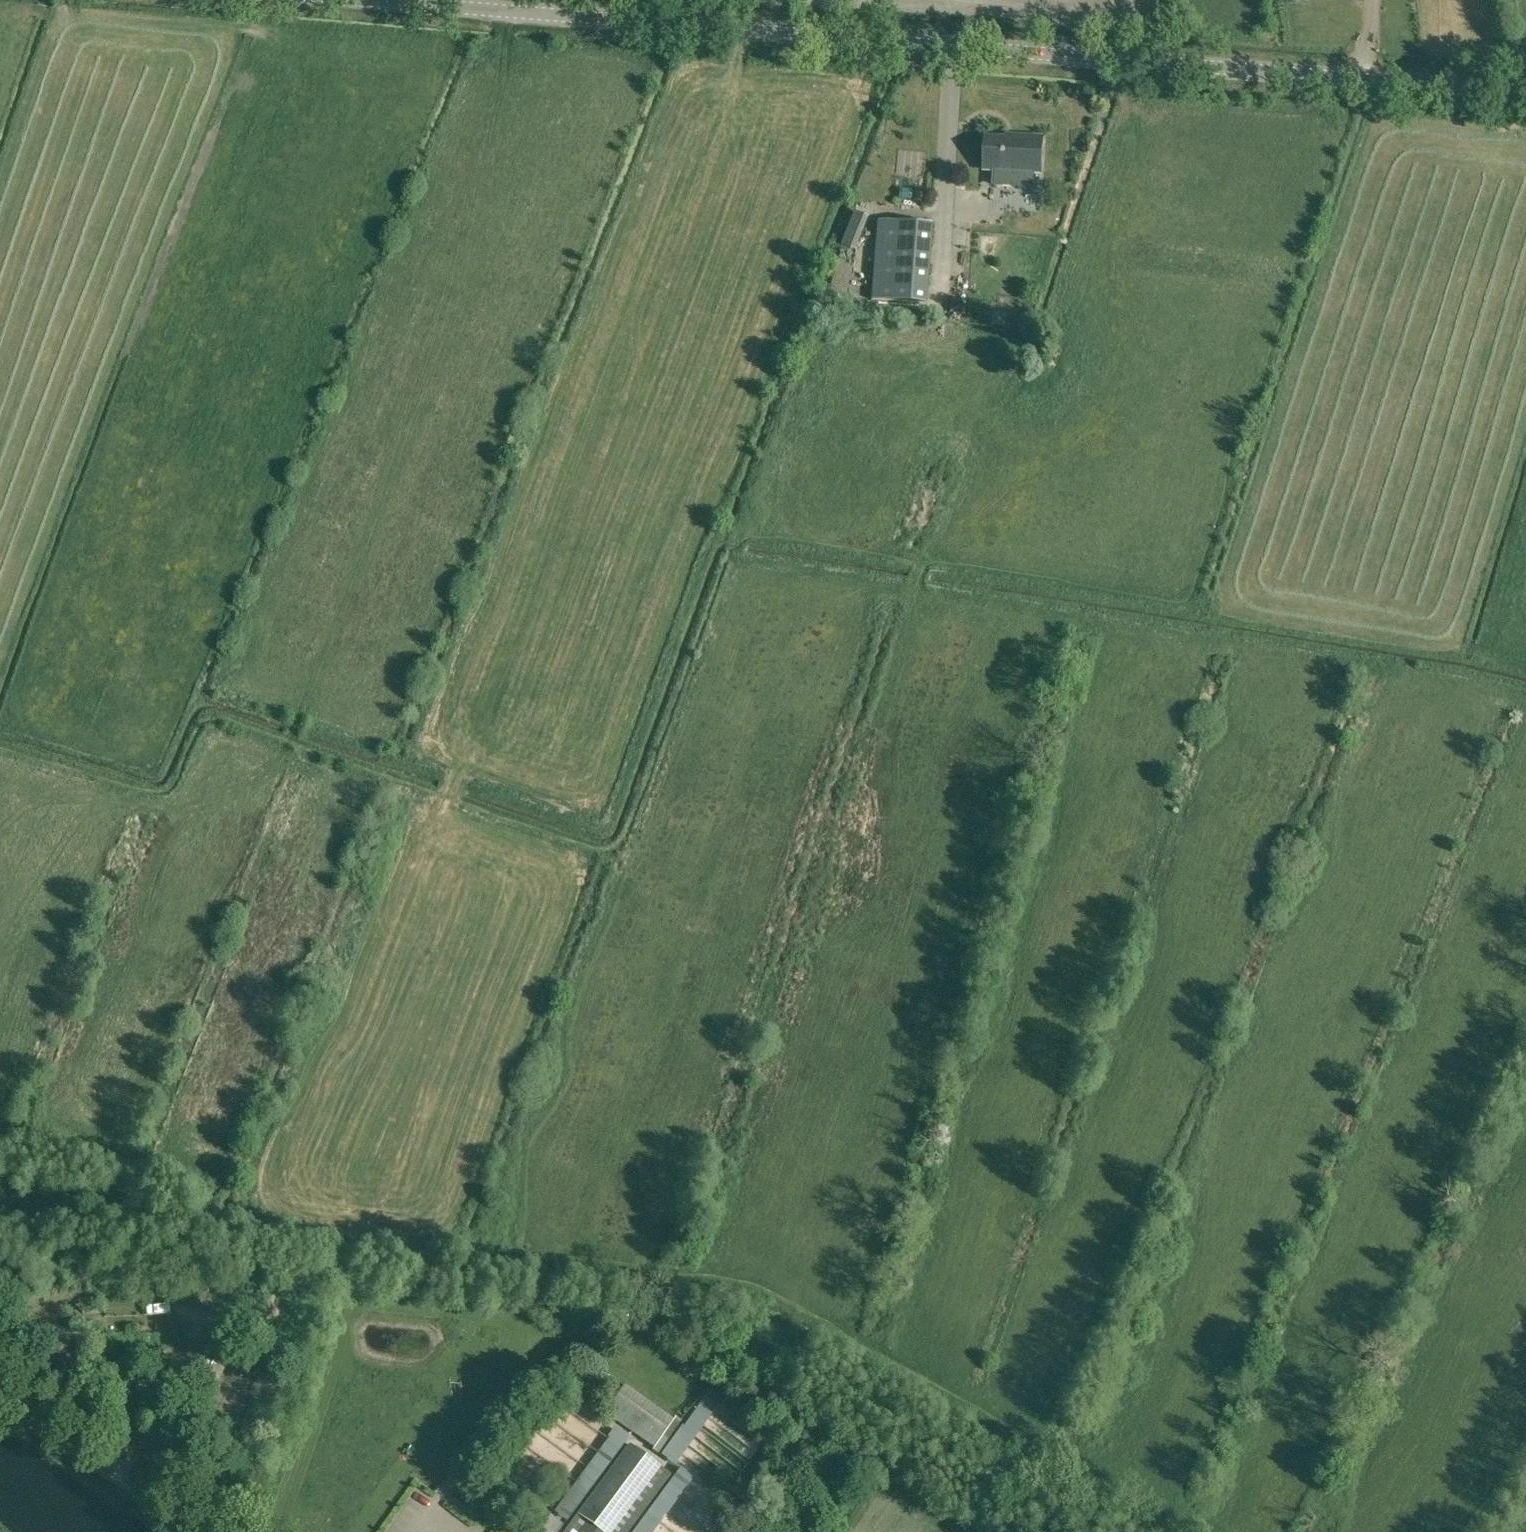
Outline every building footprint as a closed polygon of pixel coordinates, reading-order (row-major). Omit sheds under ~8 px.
[(1044,136),(1007,135),(1007,138),(986,137),(984,170),(1042,173),(1044,136)] [(881,300),(913,302),(925,303),(932,223),(877,219),(871,299),(881,300)] [(225,1366),(198,1354),(187,1377),(214,1390),(225,1366)] [(686,1456),(725,1388),(710,1379),(671,1447),(686,1456)] [(653,1449),(658,1452),(681,1420),(676,1416),(674,1419),(625,1385),(607,1411),(656,1445),(653,1449)] [(631,1443),(580,1511),(609,1531),(626,1531),(669,1471),(631,1443)] [(629,1531),(653,1531),(699,1466),(683,1455),(629,1531)] [(587,1517),(578,1512),(564,1531),(576,1531),(587,1517)] [(587,1517),(576,1531),(608,1531),(587,1517)] [(550,1530),(535,1519),(526,1531),(549,1531),(550,1530)]
